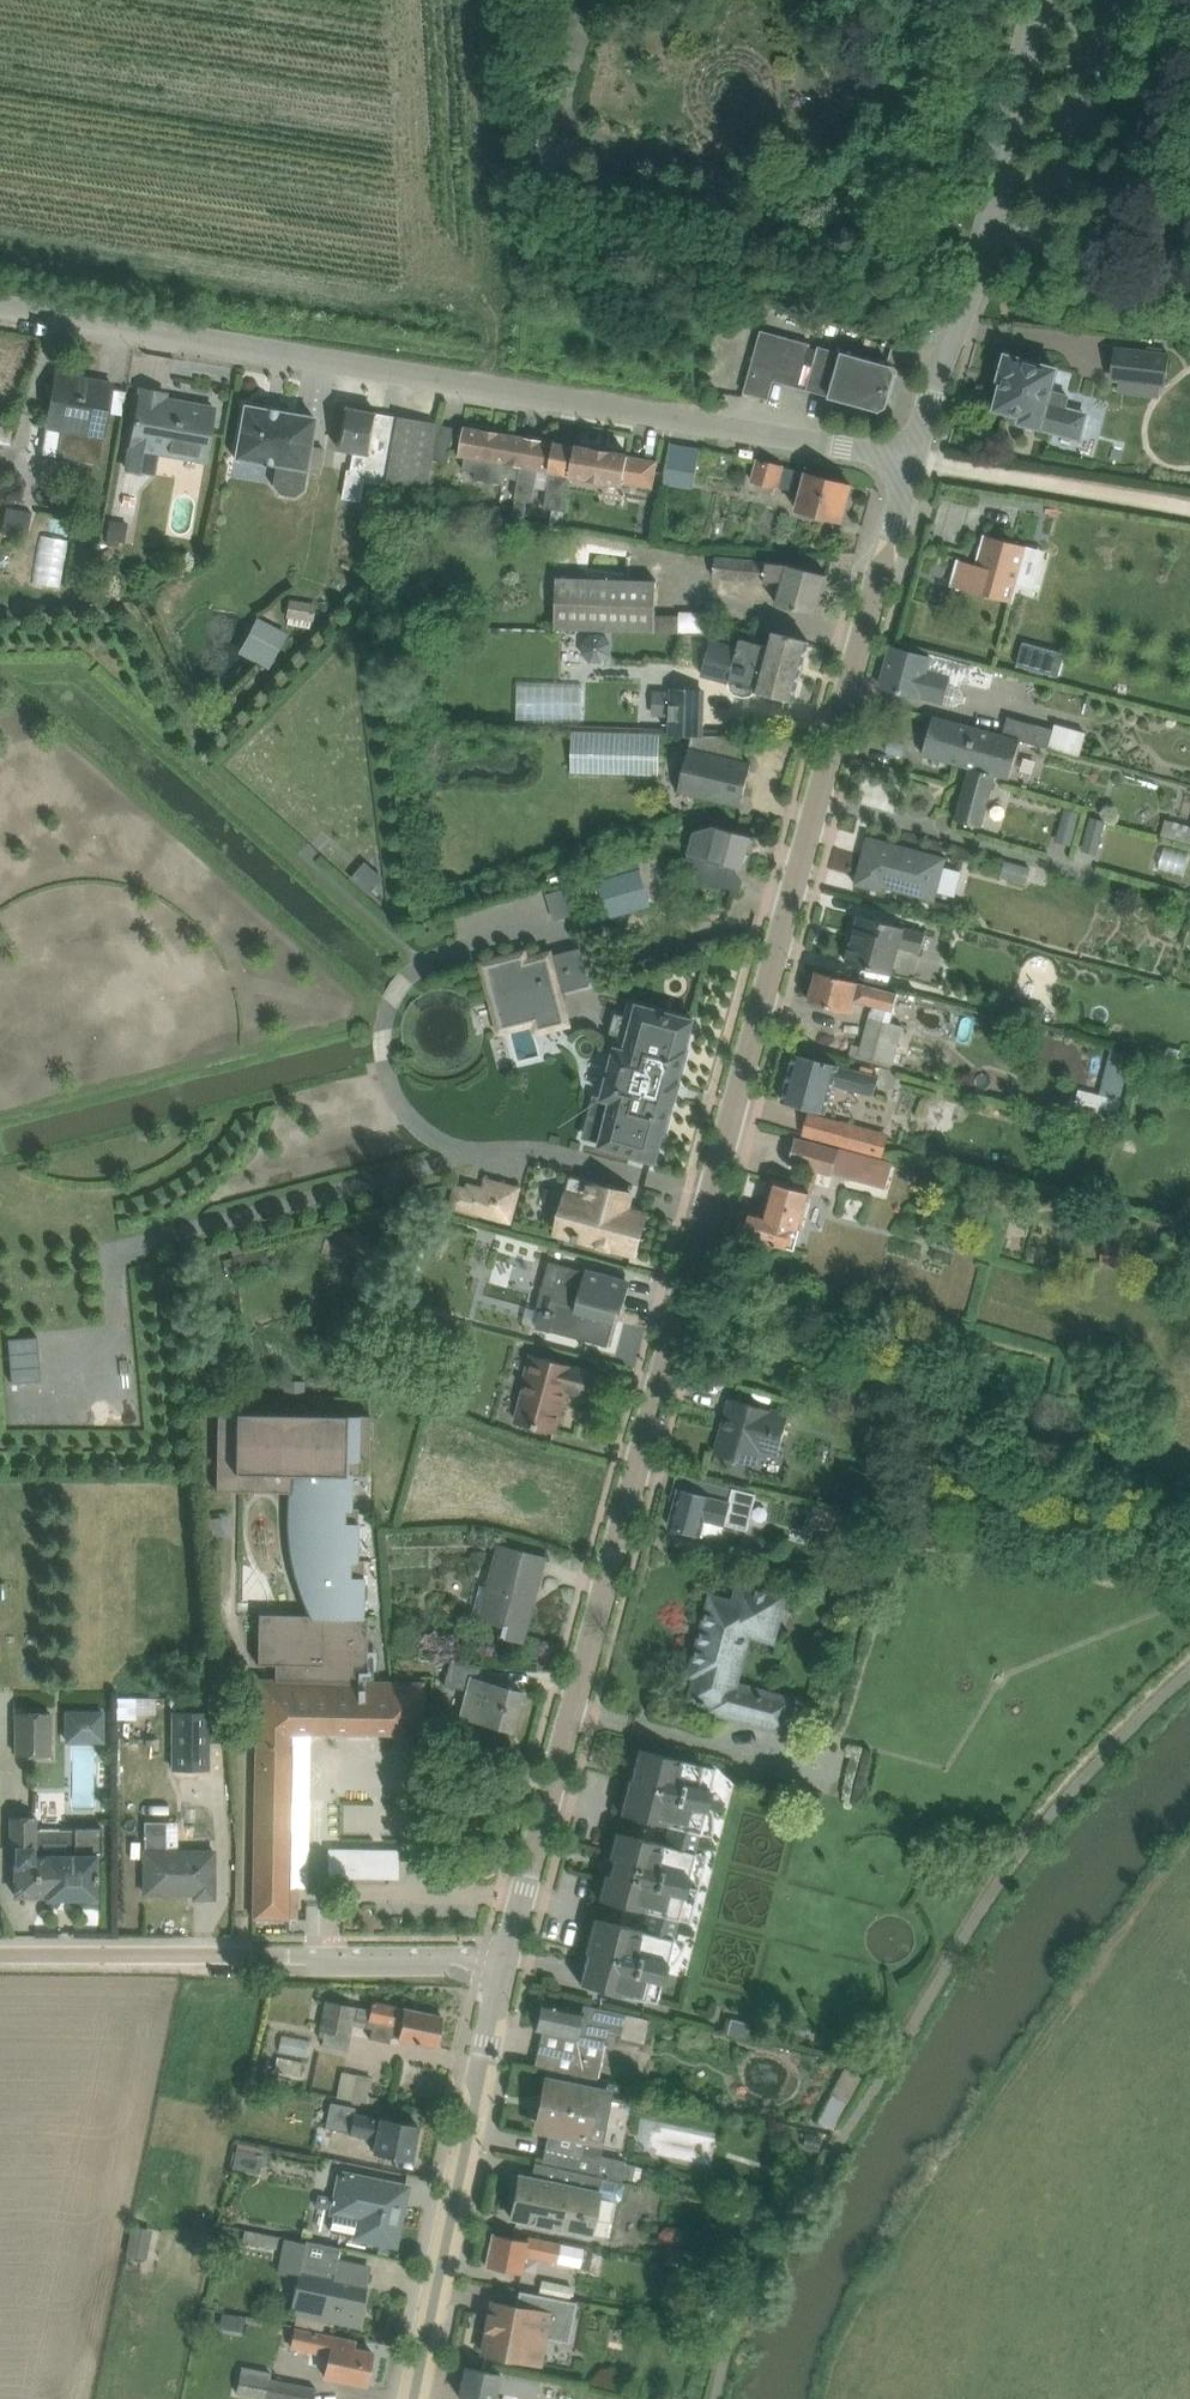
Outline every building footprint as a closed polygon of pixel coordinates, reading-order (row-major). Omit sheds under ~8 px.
[(805,387),(886,411),(899,366),(819,342),(805,387)] [(1106,350),(1098,387),(1148,398),(1157,361),(1106,350)] [(988,415),(1082,439),(1089,412),(1068,406),(1071,393),(1055,389),(1061,366),(1004,352),(988,415)] [(53,463),(95,470),(109,381),(54,373),(45,430),(58,432),(53,463)] [(156,453),(201,461),(212,402),(136,388),(121,469),(152,475),(156,453)] [(229,458),(303,471),(313,419),(238,406),(229,458)] [(332,451),(380,458),(387,413),(338,406),(332,451)] [(423,424),(422,445),(435,446),(437,425),(423,424)] [(459,468),(542,484),(551,443),(468,426),(459,468)] [(570,477),(650,489),(654,460),(574,448),(570,477)] [(744,452),(734,480),(760,490),(771,462),(744,452)] [(795,511),(842,524),(853,486),(805,473),(795,511)] [(1037,599),(1050,553),(985,535),(977,563),(957,558),(949,587),(1013,605),(1016,593),(1037,599)] [(750,581),(752,565),(699,557),(697,574),(750,581)] [(777,603),(818,615),(830,579),(788,566),(777,603)] [(657,579),(565,571),(561,615),(654,622),(657,579)] [(749,582),(732,579),(729,596),(746,598),(749,582)] [(269,623),(294,628),(299,604),(274,599),(269,623)] [(663,611),(664,634),(696,632),(695,609),(663,611)] [(742,637),(737,654),(802,673),(811,641),(773,630),(768,645),(742,637)] [(877,686),(945,705),(957,664),(889,645),(877,686)] [(728,685),(794,704),(802,673),(737,654),(728,685)] [(563,719),(565,687),(503,684),(501,715),(563,719)] [(707,685),(675,684),(674,726),(706,727),(707,685)] [(637,715),(670,717),(671,694),(638,692),(637,715)] [(969,769),(980,728),(934,716),(924,757),(969,769)] [(1035,745),(1067,753),(1073,728),(1041,720),(1035,745)] [(969,769),(996,776),(1008,779),(1019,738),(980,728),(969,769)] [(647,774),(646,730),(556,731),(557,776),(647,774)] [(679,791),(740,809),(754,760),(693,743),(679,791)] [(996,776),(969,769),(956,820),(983,827),(996,776)] [(1041,838),(1057,842),(1066,811),(1051,806),(1041,838)] [(1084,852),(1095,820),(1078,814),(1067,846),(1084,852)] [(694,863),(747,876),(757,838),(704,824),(694,863)] [(855,883),(935,901),(946,855),(866,837),(855,883)] [(1145,865),(1166,868),(1168,852),(1147,849),(1145,865)] [(987,876),(1009,885),(1016,866),(995,857),(987,876)] [(348,860),(338,880),(359,891),(370,871),(348,860)] [(584,876),(596,915),(639,901),(627,863),(584,876)] [(541,917),(559,913),(552,885),(534,889),(541,917)] [(842,962),(893,977),(902,948),(917,952),(926,920),(859,901),(842,962)] [(564,990),(592,984),(582,947),(555,954),(554,948),(530,954),(528,947),(479,960),(498,1036),(532,1027),(534,1036),(574,1026),(564,990)] [(893,1011),(898,993),(816,974),(809,1003),(855,1014),(858,1002),(893,1011)] [(599,1148),(657,1161),(665,1132),(667,1132),(675,1101),(678,1101),(683,1081),(681,1080),(689,1049),(687,1048),(695,1019),(631,1001),(627,1014),(618,1012),(613,1032),(622,1035),(620,1044),(617,1043),(603,1096),(595,1093),(584,1137),(600,1142),(599,1148)] [(877,1096),(882,1075),(795,1054),(783,1104),(826,1115),(833,1085),(877,1096)] [(1065,1086),(1061,1104),(1105,1114),(1109,1095),(1065,1086)] [(917,1103),(916,1125),(935,1126),(937,1104),(917,1103)] [(796,1109),(790,1133),(876,1154),(882,1129),(796,1109)] [(829,1150),(825,1169),(878,1180),(882,1160),(829,1150)] [(469,1182),(452,1180),(449,1208),(504,1215),(508,1181),(470,1175),(469,1182)] [(553,1239),(636,1261),(649,1213),(631,1208),(635,1193),(570,1176),(553,1239)] [(745,1239),(794,1253),(810,1193),(774,1183),(764,1220),(751,1217),(745,1239)] [(416,1242),(429,1244),(432,1223),(419,1221),(416,1242)] [(533,1323),(607,1345),(627,1280),(552,1258),(533,1323)] [(585,1400),(593,1371),(530,1354),(513,1422),(559,1434),(569,1396),(585,1400)] [(776,1456),(789,1408),(728,1391),(712,1451),(759,1464),(762,1452),(776,1456)] [(91,1402),(55,1402),(55,1419),(91,1418),(91,1402)] [(423,1734),(424,1681),(366,1680),(366,1667),(367,1667),(368,1616),(365,1616),(366,1577),(364,1576),(364,1559),(358,1559),(360,1507),(353,1507),(353,1476),(362,1476),(363,1461),(370,1460),(371,1416),(218,1413),(217,1490),(288,1493),(287,1524),(288,1543),(294,1569),(302,1600),(308,1614),(259,1614),(258,1664),(275,1665),(276,1678),(256,1678),(253,1918),(297,1919),(298,1888),(289,1888),(292,1734),(312,1734),(414,1736),(414,1732),(423,1734)] [(723,1523),(730,1495),(678,1481),(667,1522),(697,1529),(700,1517),(723,1523)] [(472,1629),(524,1643),(546,1558),(494,1545),(472,1629)] [(681,1704),(786,1730),(796,1693),(740,1679),(750,1638),(774,1644),(789,1588),(738,1575),(733,1595),(711,1589),(681,1704)] [(457,1723),(512,1736),(522,1695),(467,1682),(457,1723)] [(42,1702),(3,1701),(3,1751),(42,1752),(42,1702)] [(54,1741),(93,1741),(93,1707),(54,1707),(54,1741)] [(175,1720),(179,1763),(206,1760),(201,1717),(175,1720)] [(292,1734),(289,1888),(298,1888),(308,1889),(312,1734),(292,1734)] [(635,1742),(619,1809),(694,1827),(710,1760),(635,1742)] [(331,1842),(388,1841),(388,1799),(330,1800),(331,1842)] [(10,1905),(96,1905),(97,1827),(73,1827),(73,1855),(34,1855),(34,1820),(11,1820),(10,1905)] [(612,1827),(597,1895),(676,1913),(691,1845),(612,1827)] [(141,1897),(211,1895),(210,1846),(140,1848),(141,1897)] [(330,1849),(329,1878),(400,1879),(400,1849),(330,1849)] [(593,1913),(579,1978),(655,1995),(669,1930),(593,1913)] [(308,2034),(342,2036),(344,1996),(310,1995),(308,2034)] [(531,2024),(575,2035),(578,2023),(618,2034),(624,2012),(582,2001),(580,2010),(538,1999),(531,2024)] [(369,2033),(435,2047),(442,2014),(375,2000),(369,2033)] [(266,2036),(264,2050),(296,2055),(298,2041),(266,2036)] [(822,2128),(843,2073),(826,2066),(804,2121),(822,2128)] [(324,2094),(354,2100),(359,2073),(330,2067),(324,2094)] [(529,2124),(602,2142),(615,2089),(542,2071),(529,2124)] [(348,2141),(415,2154),(422,2120),(355,2107),(348,2141)] [(506,2214),(590,2234),(601,2187),(517,2167),(506,2214)] [(353,2238),(396,2246),(409,2182),(338,2168),(329,2211),(358,2217),(353,2238)] [(523,2256),(554,2262),(558,2240),(493,2227),(486,2262),(521,2269),(523,2256)] [(288,2312),(359,2326),(371,2262),(300,2249),(288,2312)] [(559,2290),(560,2279),(530,2275),(528,2285),(559,2290)] [(478,2352),(541,2363),(546,2337),(569,2341),(576,2300),(517,2289),(516,2299),(488,2294),(478,2352)] [(367,2382),(373,2349),(354,2345),(356,2337),(293,2324),(288,2346),(325,2353),(321,2373),(367,2382)] [(228,2362),(225,2390),(254,2393),(258,2365),(228,2362)] [(465,2398),(537,2398),(540,2379),(463,2365),(457,2398),(465,2398)]
